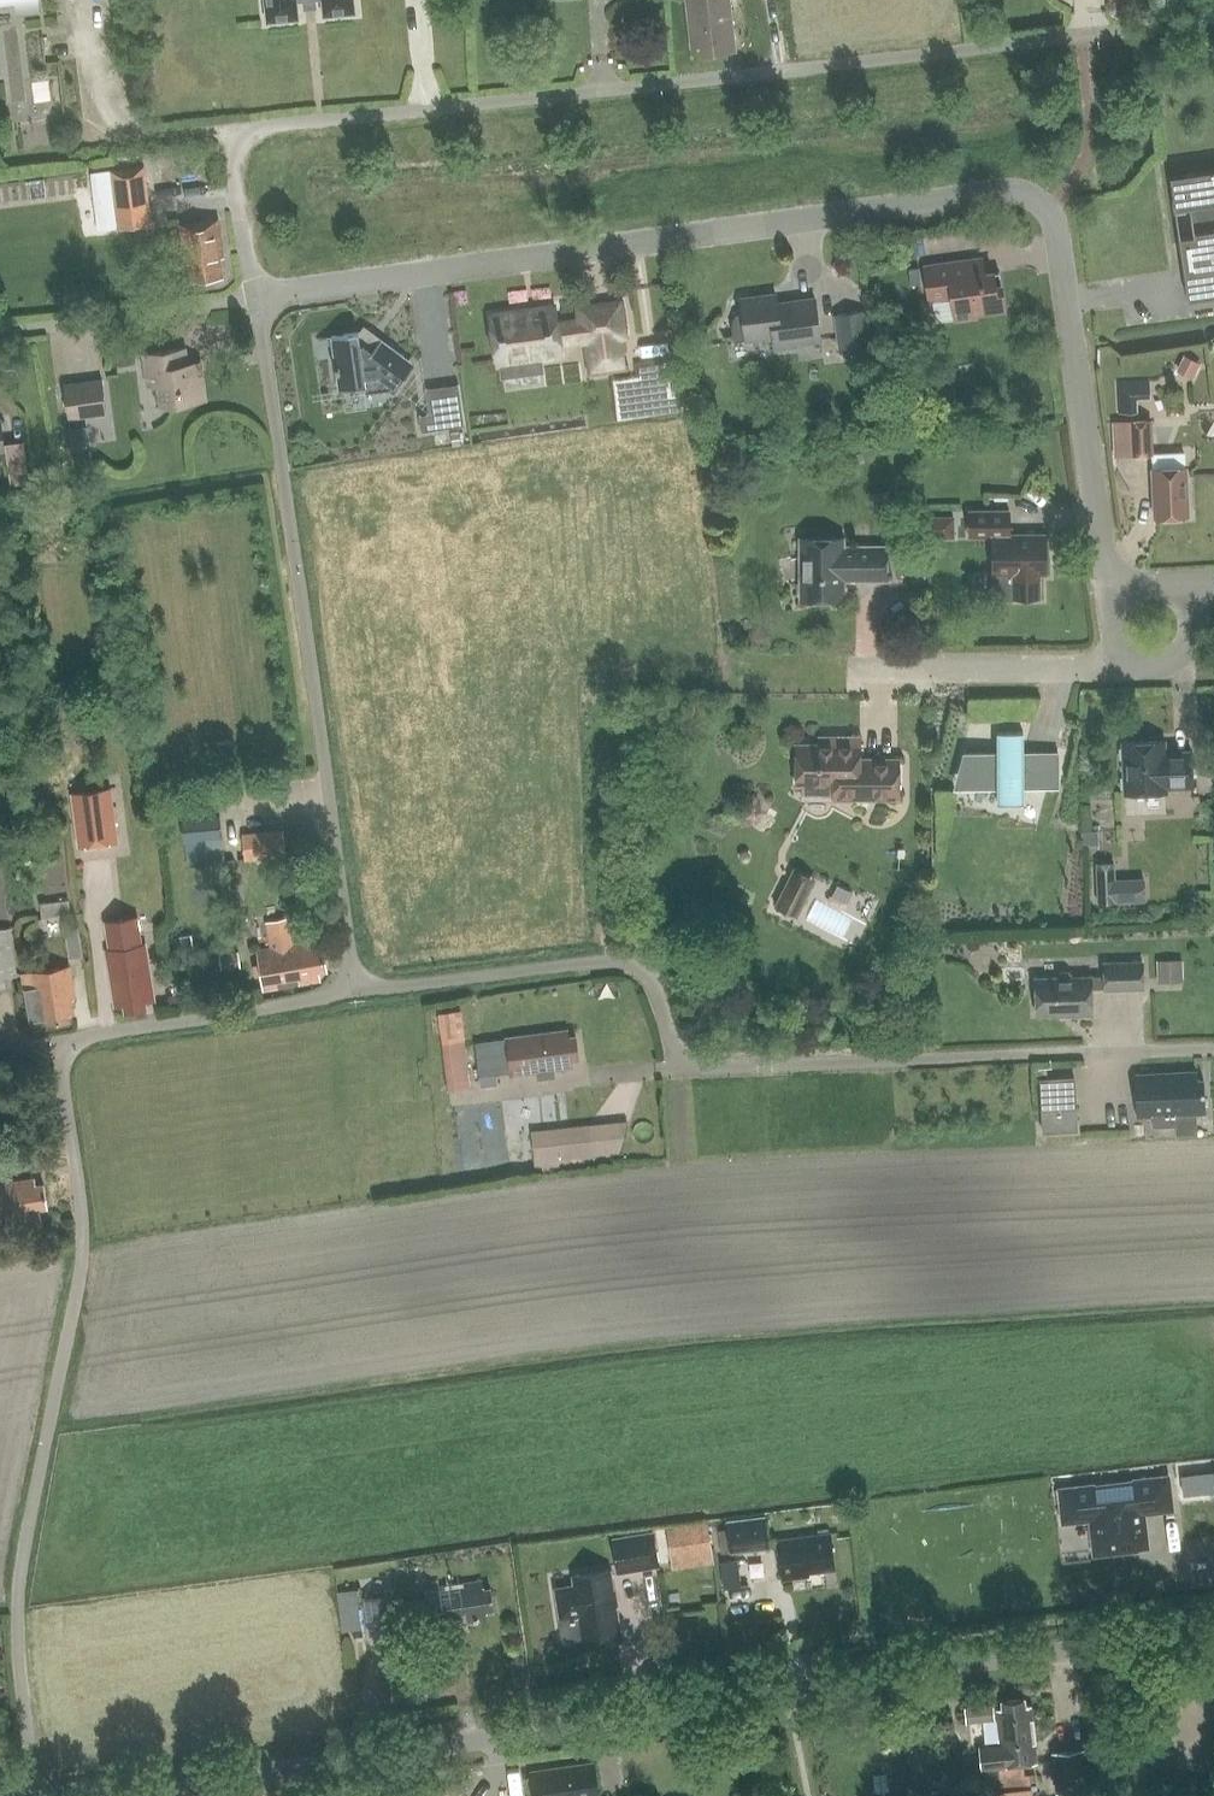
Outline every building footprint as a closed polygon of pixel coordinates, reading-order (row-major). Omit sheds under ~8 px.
[(39,0),(0,0),(0,5),(15,3),(17,16),(40,14),(39,0)] [(268,22),(298,19),(296,1),(307,0),(265,0),(268,22)] [(324,16),(355,13),(353,0),(322,0),(324,16)] [(692,49),(701,47),(702,55),(726,53),(725,45),(735,44),(730,0),(686,0),(692,49)] [(142,166),(109,170),(116,227),(125,226),(150,223),(142,166)] [(1170,178),(1175,210),(1190,208),(1195,236),(1179,239),(1188,301),(1213,297),(1213,172),(1170,178)] [(223,250),(219,219),(179,224),(183,255),(187,254),(190,282),(223,277),(219,250),(223,250)] [(1000,273),(982,275),(980,260),(925,268),(930,300),(952,297),(956,321),(977,317),(977,314),(1005,310),(1000,273)] [(797,344),(822,341),(816,300),(778,305),(776,295),(740,300),(743,315),(737,316),(733,319),(732,324),(734,343),(774,337),(776,352),(798,349),(797,344)] [(625,335),(621,303),(578,309),(580,322),(558,325),(555,308),(490,317),(497,364),(562,355),(560,343),(583,340),(583,343),(586,343),(590,374),(627,369),(623,335),(625,335)] [(834,316),(840,351),(872,346),(866,311),(834,316)] [(369,332),(331,337),(339,391),(389,384),(396,390),(415,366),(381,340),(378,343),(370,335),(369,332)] [(186,348),(143,354),(147,388),(159,386),(162,407),(206,401),(203,373),(189,375),(186,348)] [(1184,355),(1176,370),(1194,380),(1202,364),(1184,355)] [(67,420),(106,416),(102,380),(63,384),(67,420)] [(1115,380),(1114,400),(1135,400),(1149,400),(1149,380),(1115,380)] [(429,414),(420,416),(422,432),(464,426),(459,385),(426,390),(429,414)] [(1131,422),(1132,457),(1152,457),(1151,421),(1131,422)] [(462,431),(453,432),(455,444),(463,443),(462,431)] [(90,444),(71,447),(74,464),(92,462),(90,444)] [(32,480),(31,448),(10,448),(11,480),(32,480)] [(1153,469),(1155,518),(1188,517),(1186,468),(1153,469)] [(890,491),(872,494),(875,510),(893,506),(890,491)] [(1010,536),(1010,512),(969,512),(970,538),(993,537),(993,599),(1039,599),(1039,574),(1046,574),(1046,536),(1010,536)] [(941,516),(941,539),(955,538),(955,516),(941,516)] [(887,581),(886,547),(844,547),(844,539),(801,539),(801,600),(844,600),(844,581),(887,581)] [(990,614),(981,614),(982,627),(991,627),(990,614)] [(1058,789),(1058,753),(1024,753),(1024,732),(998,732),(998,753),(965,753),(965,755),(969,755),(969,789),(998,789),(998,804),(1024,804),(1024,789),(1058,789)] [(834,796),(834,800),(900,800),(900,760),(861,760),(861,738),(839,738),(839,745),(796,745),(796,786),(802,786),(802,796),(834,796)] [(1123,743),(1126,795),(1166,793),(1165,789),(1194,788),(1192,752),(1173,753),(1173,757),(1164,757),(1163,742),(1123,743)] [(117,846),(111,790),(71,795),(71,796),(78,851),(117,846)] [(192,867),(224,864),(219,817),(182,821),(185,845),(189,844),(192,867)] [(286,858),(284,831),(242,835),(245,862),(286,858)] [(1098,831),(1082,832),(1083,847),(1099,845),(1098,831)] [(1114,870),(1097,870),(1098,908),(1114,908),(1114,870)] [(785,884),(772,908),(795,919),(807,896),(785,884)] [(68,903),(40,906),(42,921),(70,917),(68,903)] [(313,942),(296,945),(291,920),(269,924),(273,949),(258,952),(264,991),(320,981),(318,973),(327,971),(323,948),(314,950),(313,942)] [(16,978),(9,929),(0,930),(0,980),(16,978)] [(82,961),(79,931),(63,933),(67,963),(75,962),(82,961)] [(198,940),(180,942),(182,960),(201,957),(198,940)] [(145,1003),(155,1001),(145,945),(106,951),(115,1007),(125,1006),(126,1012),(146,1008),(145,1003)] [(238,951),(219,955),(222,971),(241,967),(238,951)] [(1181,959),(1155,960),(1156,983),(1182,982),(1181,959)] [(1144,989),(1143,963),(1105,964),(1105,977),(1074,978),(1070,974),(1061,974),(1057,978),(1036,979),(1037,1015),(1068,1014),(1068,1016),(1093,1015),(1092,990),(1144,989)] [(71,1000),(76,999),(70,967),(21,976),(24,992),(25,992),(31,1023),(48,1020),(49,1024),(70,1021),(68,1014),(74,1013),(71,1000)] [(461,1011),(438,1014),(448,1090),(471,1087),(461,1011)] [(479,1044),(484,1087),(498,1085),(497,1075),(512,1073),(512,1076),(573,1068),(572,1061),(579,1060),(576,1037),(569,1038),(568,1032),(479,1044)] [(1076,1065),(1044,1067),(1044,1076),(1077,1073),(1076,1065)] [(1197,1079),(1196,1070),(1136,1074),(1137,1118),(1151,1118),(1152,1127),(1176,1126),(1175,1116),(1205,1115),(1203,1078),(1197,1079)] [(1041,1112),(1077,1110),(1075,1077),(1040,1079),(1041,1112)] [(587,1128),(533,1132),(536,1168),(566,1166),(566,1164),(575,1163),(574,1154),(589,1153),(587,1128)] [(44,1186),(36,1187),(35,1179),(0,1184),(0,1222),(20,1219),(21,1225),(41,1222),(40,1209),(48,1208),(44,1186)] [(1172,1509),(1168,1476),(1136,1481),(1137,1494),(1091,1499),(1090,1485),(1060,1489),(1063,1519),(1092,1516),(1094,1536),(1092,1536),(1094,1552),(1113,1550),(1113,1548),(1147,1544),(1143,1513),(1172,1509)] [(719,1531),(722,1554),(770,1548),(766,1516),(726,1521),(727,1530),(719,1531)] [(707,1524),(665,1530),(669,1557),(711,1551),(707,1524)] [(653,1531),(611,1538),(616,1572),(659,1565),(653,1531)] [(783,1579),(809,1576),(809,1573),(835,1569),(831,1535),(778,1541),(783,1579)] [(750,1585),(747,1559),(723,1562),(726,1588),(750,1585)] [(621,1631),(611,1571),(573,1577),(574,1586),(555,1589),(559,1612),(578,1609),(583,1637),(621,1631)] [(486,1611),(494,1610),(491,1589),(483,1590),(482,1582),(428,1589),(433,1627),(478,1621),(478,1618),(487,1617),(486,1611)] [(368,1636),(398,1632),(394,1593),(364,1597),(368,1636)] [(679,1593),(668,1594),(669,1604),(680,1603),(679,1593)] [(978,1795),(1029,1791),(1027,1774),(1022,1774),(1021,1766),(1038,1764),(1031,1706),(1025,1707),(1025,1699),(1002,1702),(1003,1709),(997,1710),(1001,1744),(978,1746),(981,1778),(976,1779),(978,1795)] [(1054,1792),(1085,1788),(1088,1788),(1084,1747),(1050,1750),(1054,1792)] [(595,1763),(531,1772),(534,1795),(599,1795),(595,1763)]
